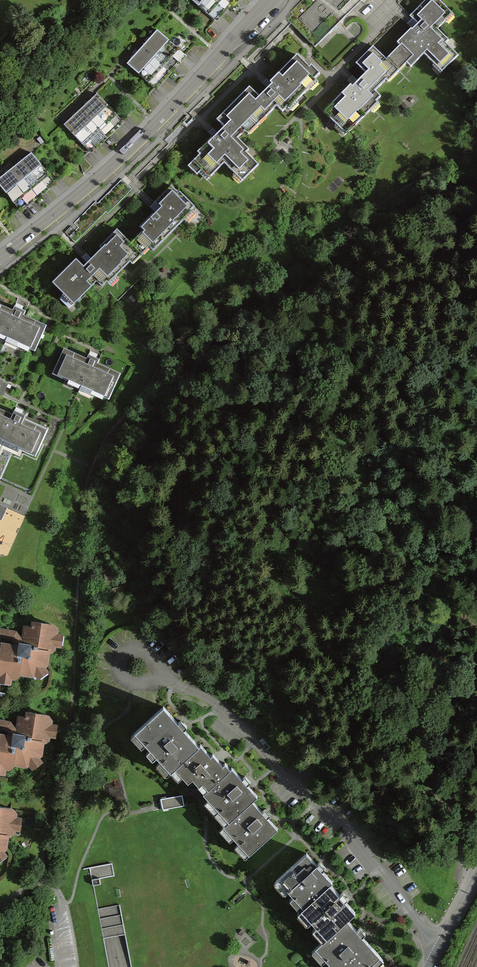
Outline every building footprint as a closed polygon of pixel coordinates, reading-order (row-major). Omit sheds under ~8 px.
[(214,19),(231,0),(194,0),(214,19)] [(450,49),(453,46),(441,34),(457,19),(438,0),(435,0),(415,20),(422,27),(401,48),(404,51),(417,63),(410,69),(414,73),(428,60),(445,77),(462,61),(450,49)] [(187,57),(158,31),(127,65),(156,90),(187,57)] [(385,103),(379,98),(390,87),(391,88),(410,69),(417,63),(404,51),(390,65),(376,52),(360,68),(370,78),(356,92),(354,90),(345,99),(349,102),(339,113),(336,110),(328,117),(350,140),(381,110),(380,108),(385,103)] [(309,71),(297,58),(270,85),(272,87),(259,100),(249,90),(233,105),(257,130),(277,110),(283,117),(316,85),(314,83),(320,77),(311,68),(309,71)] [(124,124),(97,95),(62,127),(89,156),(124,124)] [(245,158),(248,155),(236,143),(244,135),(248,139),(257,130),(233,105),(216,122),(223,130),(216,137),(198,155),(200,158),(188,170),(197,179),(200,176),(207,183),(223,168),(241,186),(257,171),(245,158)] [(31,154),(0,179),(0,188),(19,211),(54,183),(31,154)] [(194,210),(179,195),(178,196),(170,188),(154,205),(161,212),(154,218),(152,216),(140,228),(143,231),(137,237),(151,252),(165,238),(168,241),(192,217),(190,215),(194,210)] [(122,274),(119,271),(127,264),(130,267),(147,249),(121,224),(103,243),(105,244),(87,262),(80,255),(57,279),(68,290),(78,300),(96,282),(102,288),(106,283),(107,284),(109,281),(112,284),(122,274)] [(19,344),(21,340),(39,347),(50,321),(26,312),(28,308),(18,304),(17,308),(0,301),(0,336),(19,344)] [(56,372),(72,379),(70,383),(93,392),(94,388),(113,395),(123,369),(100,360),(101,356),(92,352),(90,356),(66,346),(56,372)] [(19,449),(21,444),(39,452),(50,426),(26,417),(28,413),(18,409),(17,413),(0,406),(0,441),(19,449)] [(9,507),(0,503),(0,519),(3,520),(9,507)] [(35,620),(35,625),(26,624),(24,643),(5,641),(4,649),(0,648),(0,678),(2,678),(2,684),(15,685),(16,679),(19,679),(24,676),(36,678),(39,677),(42,680),(54,672),(50,668),(53,665),(55,653),(60,650),(60,647),(65,648),(67,634),(61,633),(62,629),(58,623),(35,620)] [(136,733),(173,774),(206,745),(180,716),(169,704),(136,733)] [(29,712),(29,717),(20,716),(18,735),(0,733),(0,776),(9,776),(10,771),(13,771),(18,767),(30,769),(33,768),(36,771),(48,764),(44,759),(47,757),(49,744),(54,742),(54,739),(59,739),(61,725),(55,724),(56,720),(52,715),(29,712)] [(213,787),(236,767),(231,762),(229,763),(218,751),(215,754),(207,745),(182,768),(194,781),(198,777),(205,784),(208,781),(213,787)] [(234,821),(263,795),(238,766),(209,792),(234,821)] [(184,805),(183,795),(162,799),(164,809),(184,805)] [(254,854),(282,829),(257,801),(228,827),(254,854)] [(0,805),(0,863),(11,856),(7,851),(10,849),(11,837),(17,834),(17,831),(22,831),(24,817),(18,817),(19,812),(15,807),(0,805)] [(335,880),(311,854),(280,883),(303,909),(335,880)] [(93,879),(115,875),(113,864),(91,868),(93,879)] [(330,936),(360,910),(334,882),(305,908),(330,936)] [(387,959),(350,919),(319,948),(336,966),(379,966),(387,959)]
